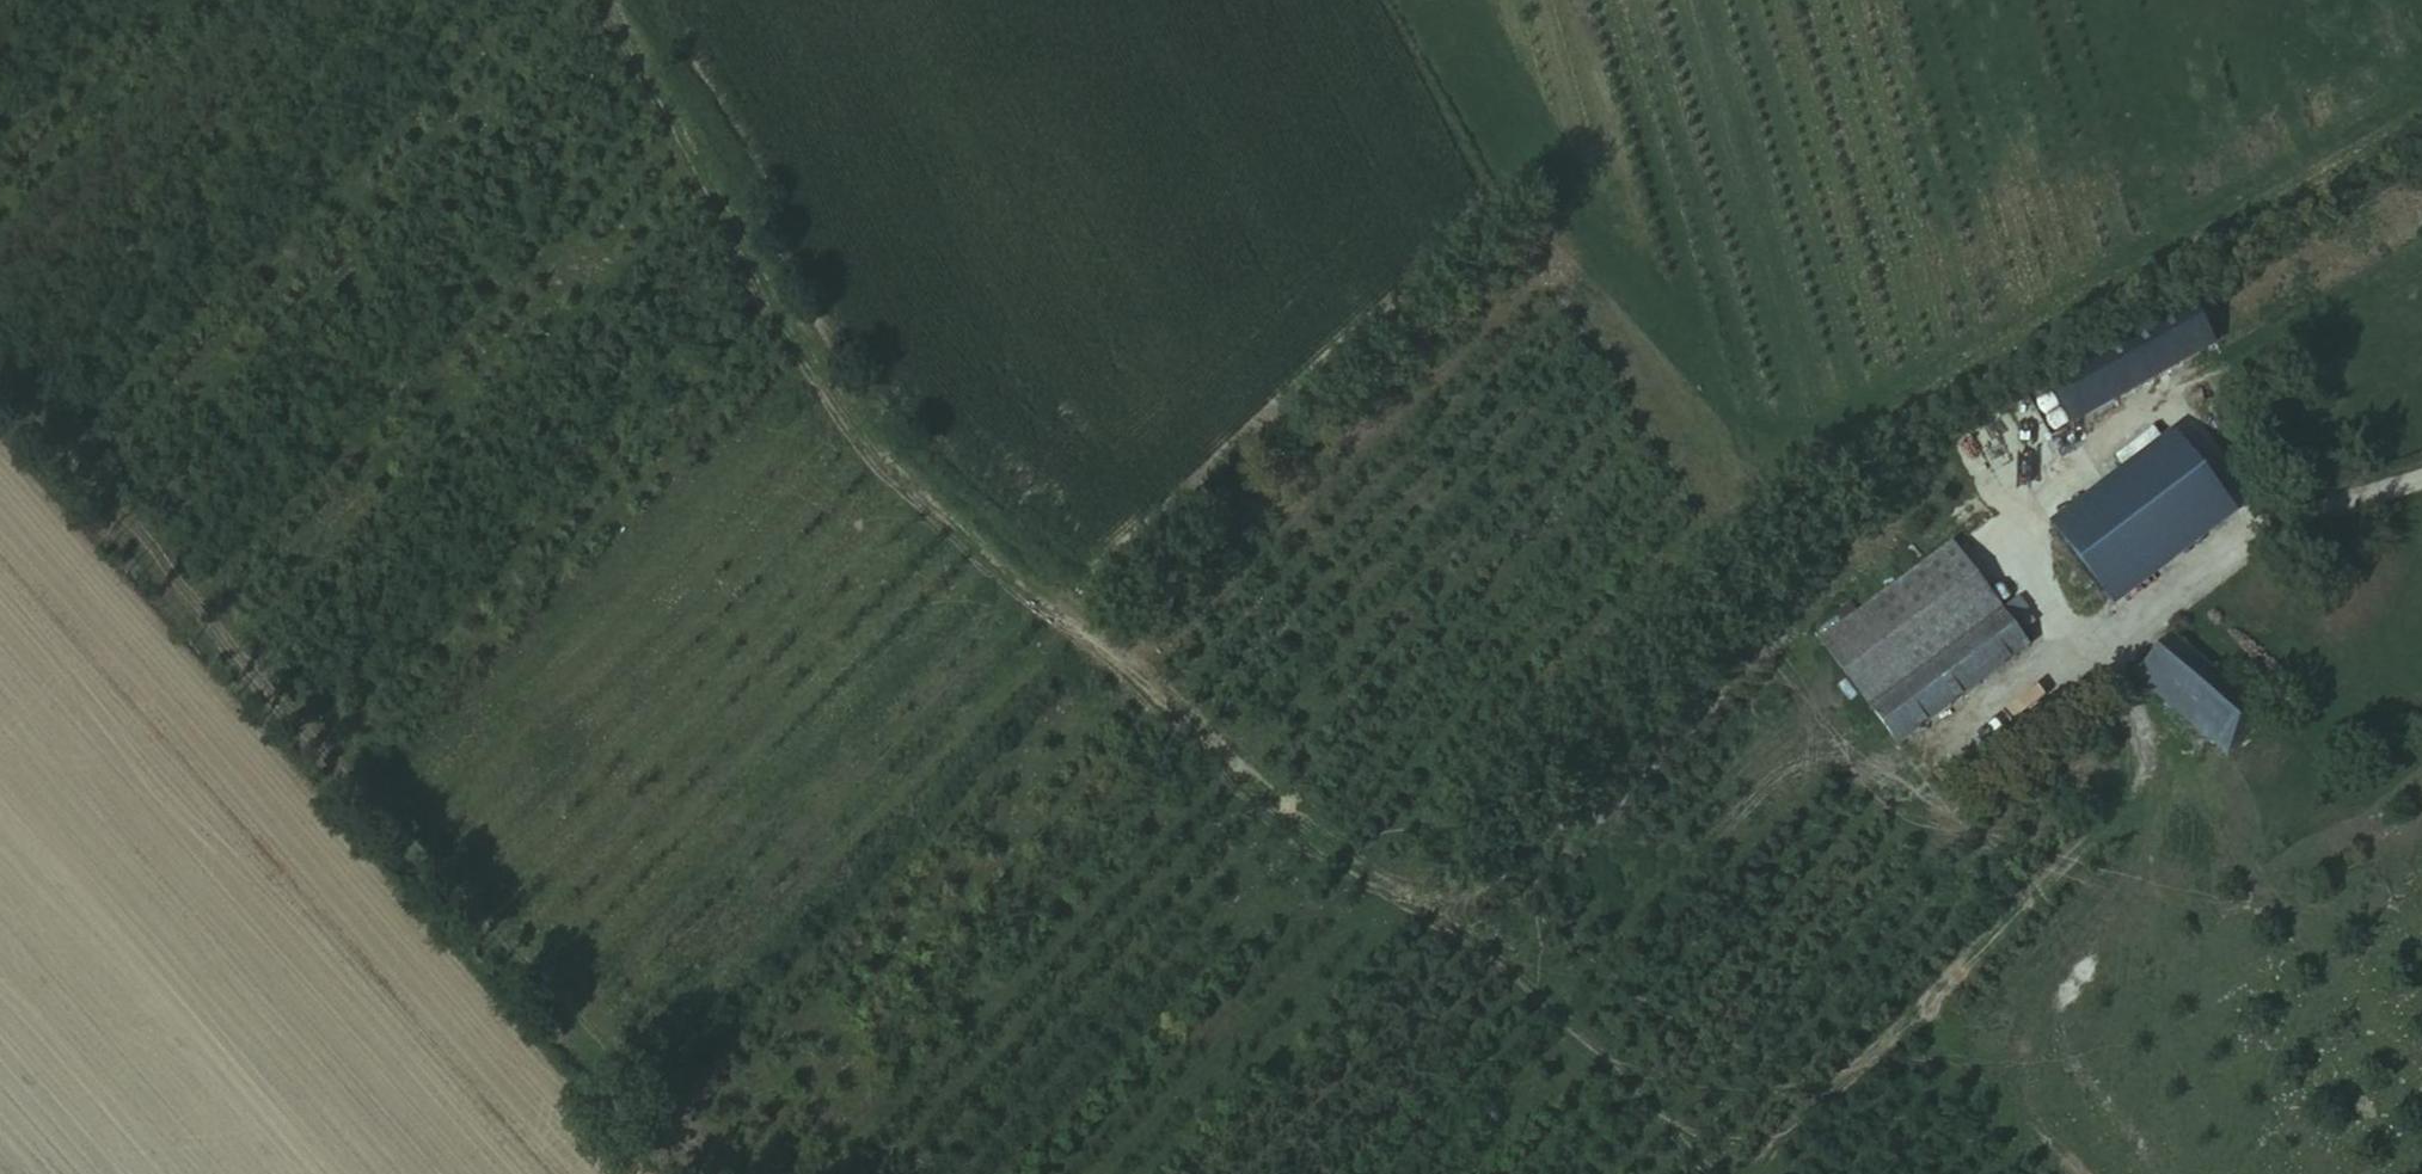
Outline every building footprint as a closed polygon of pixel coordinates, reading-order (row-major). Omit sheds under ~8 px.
[(2196,349),(2175,311),(2035,391),(2057,431),(2196,349)] [(2052,543),(2091,590),(2208,499),(2172,453),(2052,543)] [(2014,651),(2004,635),(1988,612),(1938,545),(1806,646),(1886,746),(2014,651)] [(1988,612),(2004,635),(2018,623),(2002,600),(1988,612)] [(2173,724),(2209,683),(2162,642),(2123,682),(2173,724)] [(2248,719),(2209,683),(2173,724),(2215,760),(2248,719)]
